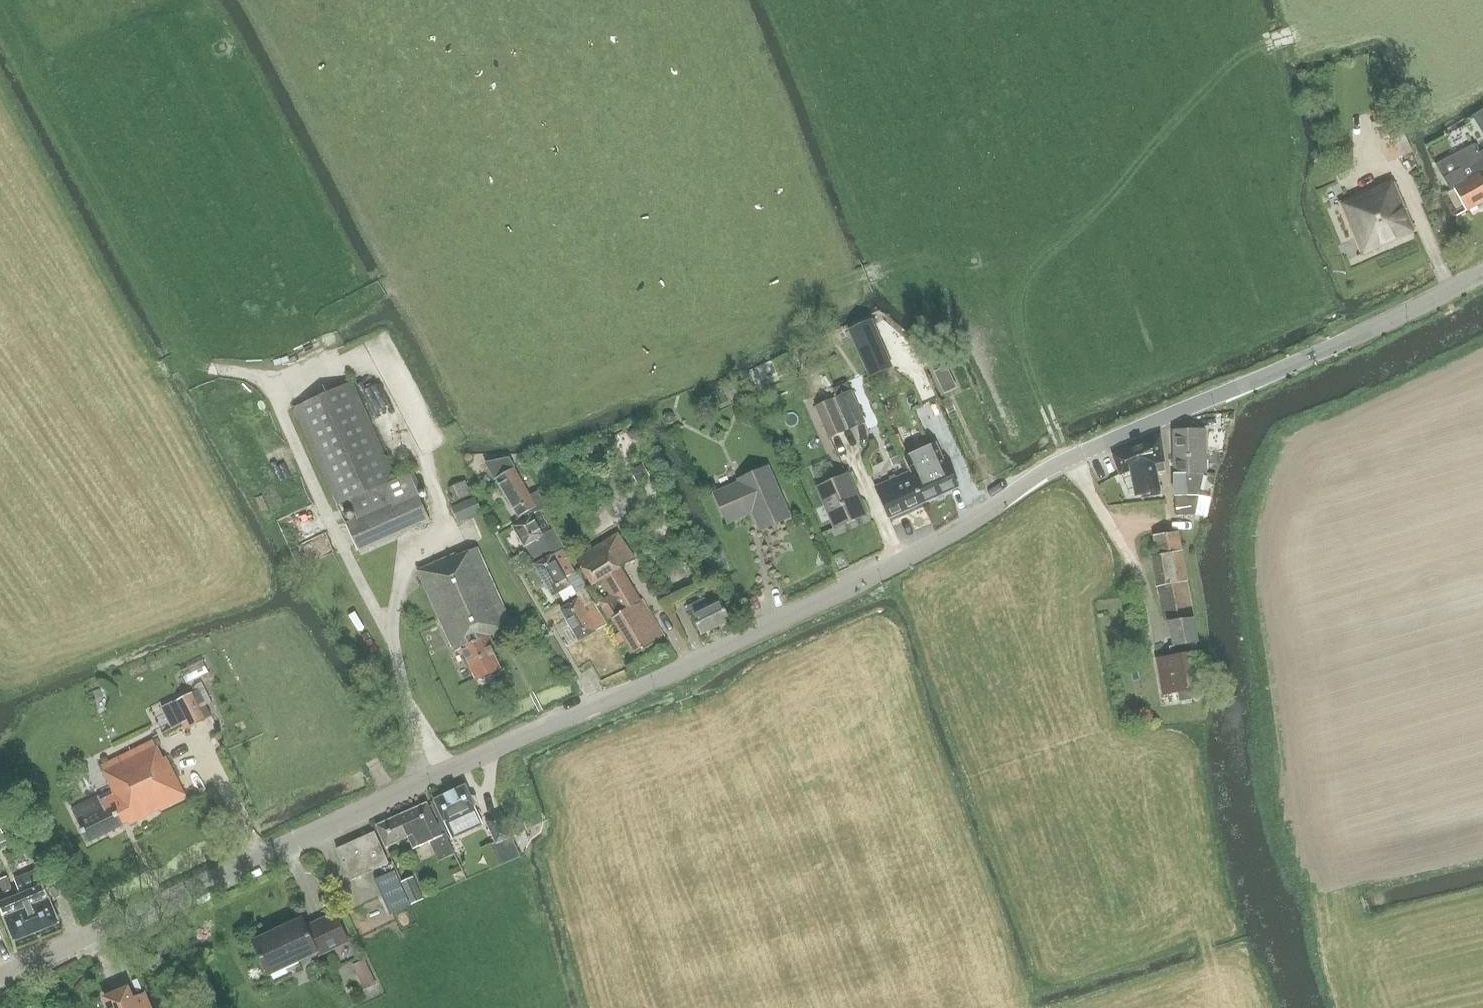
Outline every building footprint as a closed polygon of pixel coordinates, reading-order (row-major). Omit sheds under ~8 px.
[(1474,117),(1482,131),(1482,111),(1474,117)] [(1479,152),(1473,143),(1436,163),(1451,191),(1455,189),(1467,211),(1482,202),(1482,180),(1480,174),(1482,173),(1482,159),(1479,152)] [(1415,231),(1394,182),(1377,190),(1376,187),(1339,203),(1361,255),(1415,231)] [(850,331),(870,376),(892,366),(872,321),(850,331)] [(822,359),(832,355),(828,346),(818,350),(822,359)] [(945,394),(957,388),(947,366),(935,372),(945,394)] [(823,378),(827,387),(832,385),(828,376),(823,378)] [(396,479),(353,382),(295,408),(338,505),(350,500),(358,518),(346,523),(360,553),(431,521),(418,491),(422,490),(414,471),(396,479)] [(851,392),(847,383),(833,389),(837,398),(851,392)] [(850,429),(865,422),(852,392),(851,392),(837,398),(836,398),(850,429)] [(830,438),(845,431),(832,400),(816,407),(830,438)] [(628,435),(631,439),(638,440),(642,437),(636,429),(628,435)] [(1175,474),(1204,474),(1204,473),(1205,473),(1204,430),(1174,431),(1175,474)] [(1167,472),(1165,462),(1161,436),(1114,456),(1121,475),(1136,469),(1142,495),(1161,490),(1157,473),(1167,472)] [(590,447),(594,456),(601,453),(597,444),(590,447)] [(906,457),(912,471),(910,472),(923,503),(958,488),(944,456),(942,457),(936,444),(906,457)] [(894,465),(902,462),(896,449),(888,452),(894,465)] [(495,479),(496,479),(521,521),(538,510),(539,512),(547,507),(538,491),(530,496),(513,469),(516,467),(510,457),(485,462),(495,479)] [(649,476),(642,464),(631,470),(638,482),(649,476)] [(788,517),(767,469),(741,481),(742,484),(717,495),(729,521),(748,513),(748,512),(754,510),(762,529),(788,517)] [(889,518),(923,503),(910,472),(876,487),(889,518)] [(836,529),(866,515),(848,474),(817,487),(836,529)] [(1204,474),(1175,474),(1176,516),(1194,515),(1204,474)] [(469,495),(464,484),(450,490),(455,501),(469,495)] [(458,520),(477,512),(472,499),(453,507),(458,520)] [(561,549),(539,512),(538,510),(521,521),(521,522),(513,526),(525,547),(533,542),(543,559),(561,549)] [(639,601),(620,568),(635,558),(618,533),(576,560),(592,585),(603,579),(613,596),(601,603),(611,619),(612,618),(635,655),(665,637),(642,599),(639,601)] [(1179,533),(1154,537),(1158,555),(1182,550),(1179,533)] [(513,624),(477,546),(458,555),(457,553),(418,571),(455,652),(462,648),(477,680),(480,679),(484,680),(489,678),(490,674),(501,669),(491,648),(494,644),(490,635),(513,624)] [(559,593),(572,586),(567,577),(575,572),(562,550),(535,565),(553,596),(559,593)] [(1158,555),(1152,556),(1154,568),(1158,587),(1159,587),(1188,582),(1182,550),(1158,555)] [(1188,582),(1159,587),(1164,616),(1165,622),(1170,621),(1194,617),(1188,582)] [(572,586),(559,593),(564,602),(577,594),(572,586)] [(579,641),(606,625),(586,589),(577,594),(579,599),(561,610),(579,641)] [(708,606),(705,598),(688,606),(702,634),(730,620),(720,600),(708,606)] [(1194,617),(1170,621),(1175,646),(1197,643),(1199,642),(1194,617)] [(1171,657),(1158,659),(1164,694),(1178,692),(1180,701),(1200,697),(1198,688),(1193,658),(1199,657),(1197,643),(1175,646),(1170,647),(1171,657)] [(198,691),(193,694),(198,704),(204,701),(198,691)] [(198,704),(193,694),(171,705),(174,709),(183,727),(185,732),(207,721),(204,716),(210,713),(204,701),(198,704)] [(163,758),(154,739),(101,765),(113,789),(72,809),(88,843),(128,823),(129,825),(186,796),(166,756),(163,758)] [(452,838),(483,823),(475,807),(478,802),(475,797),(470,796),(466,786),(435,800),(452,838)] [(411,836),(416,848),(430,842),(439,862),(455,854),(445,834),(442,835),(427,803),(377,826),(386,847),(411,836)] [(511,838),(512,837),(501,814),(486,821),(497,844),(511,838)] [(351,881),(389,864),(375,833),(337,850),(351,881)] [(497,844),(493,846),(502,866),(520,858),(511,838),(497,844)] [(38,868),(46,884),(58,878),(48,858),(36,865),(38,868)] [(38,868),(14,878),(21,895),(0,903),(0,907),(4,916),(15,941),(59,923),(49,898),(49,897),(44,885),(46,884),(38,868)] [(409,905),(394,871),(377,879),(392,913),(409,905)] [(0,880),(0,881),(5,893),(13,890),(7,877),(0,880)] [(412,904),(424,899),(414,877),(403,882),(412,904)] [(349,941),(336,914),(307,927),(303,919),(254,941),(269,974),(322,950),(323,953),(349,941)] [(365,991),(377,985),(366,959),(353,965),(365,991)] [(128,988),(106,998),(110,1007),(152,1007),(145,993),(132,998),(128,988)]
